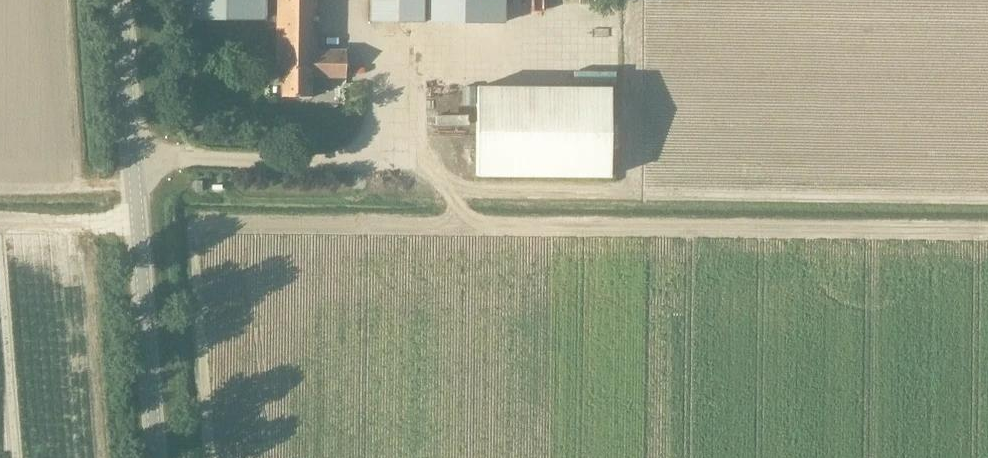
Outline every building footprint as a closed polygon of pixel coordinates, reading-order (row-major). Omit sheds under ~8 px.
[(183,18),(265,19),(265,15),(276,15),(276,68),(281,68),(281,96),(299,97),(299,98),(308,98),(308,99),(309,99),(310,77),(345,77),(345,51),(316,51),(316,33),(317,33),(317,16),(316,16),(316,0),(184,0),(183,18)] [(369,21),(504,23),(504,0),(370,0),(369,21)] [(336,19),(322,20),(324,38),(337,38),(336,19)] [(529,72),(552,72),(552,59),(529,59),(529,72)] [(494,69),(479,69),(479,81),(493,81),(494,69)] [(610,89),(476,87),(475,176),(609,178),(610,89)] [(474,116),(438,116),(438,127),(474,127),(474,116)]
